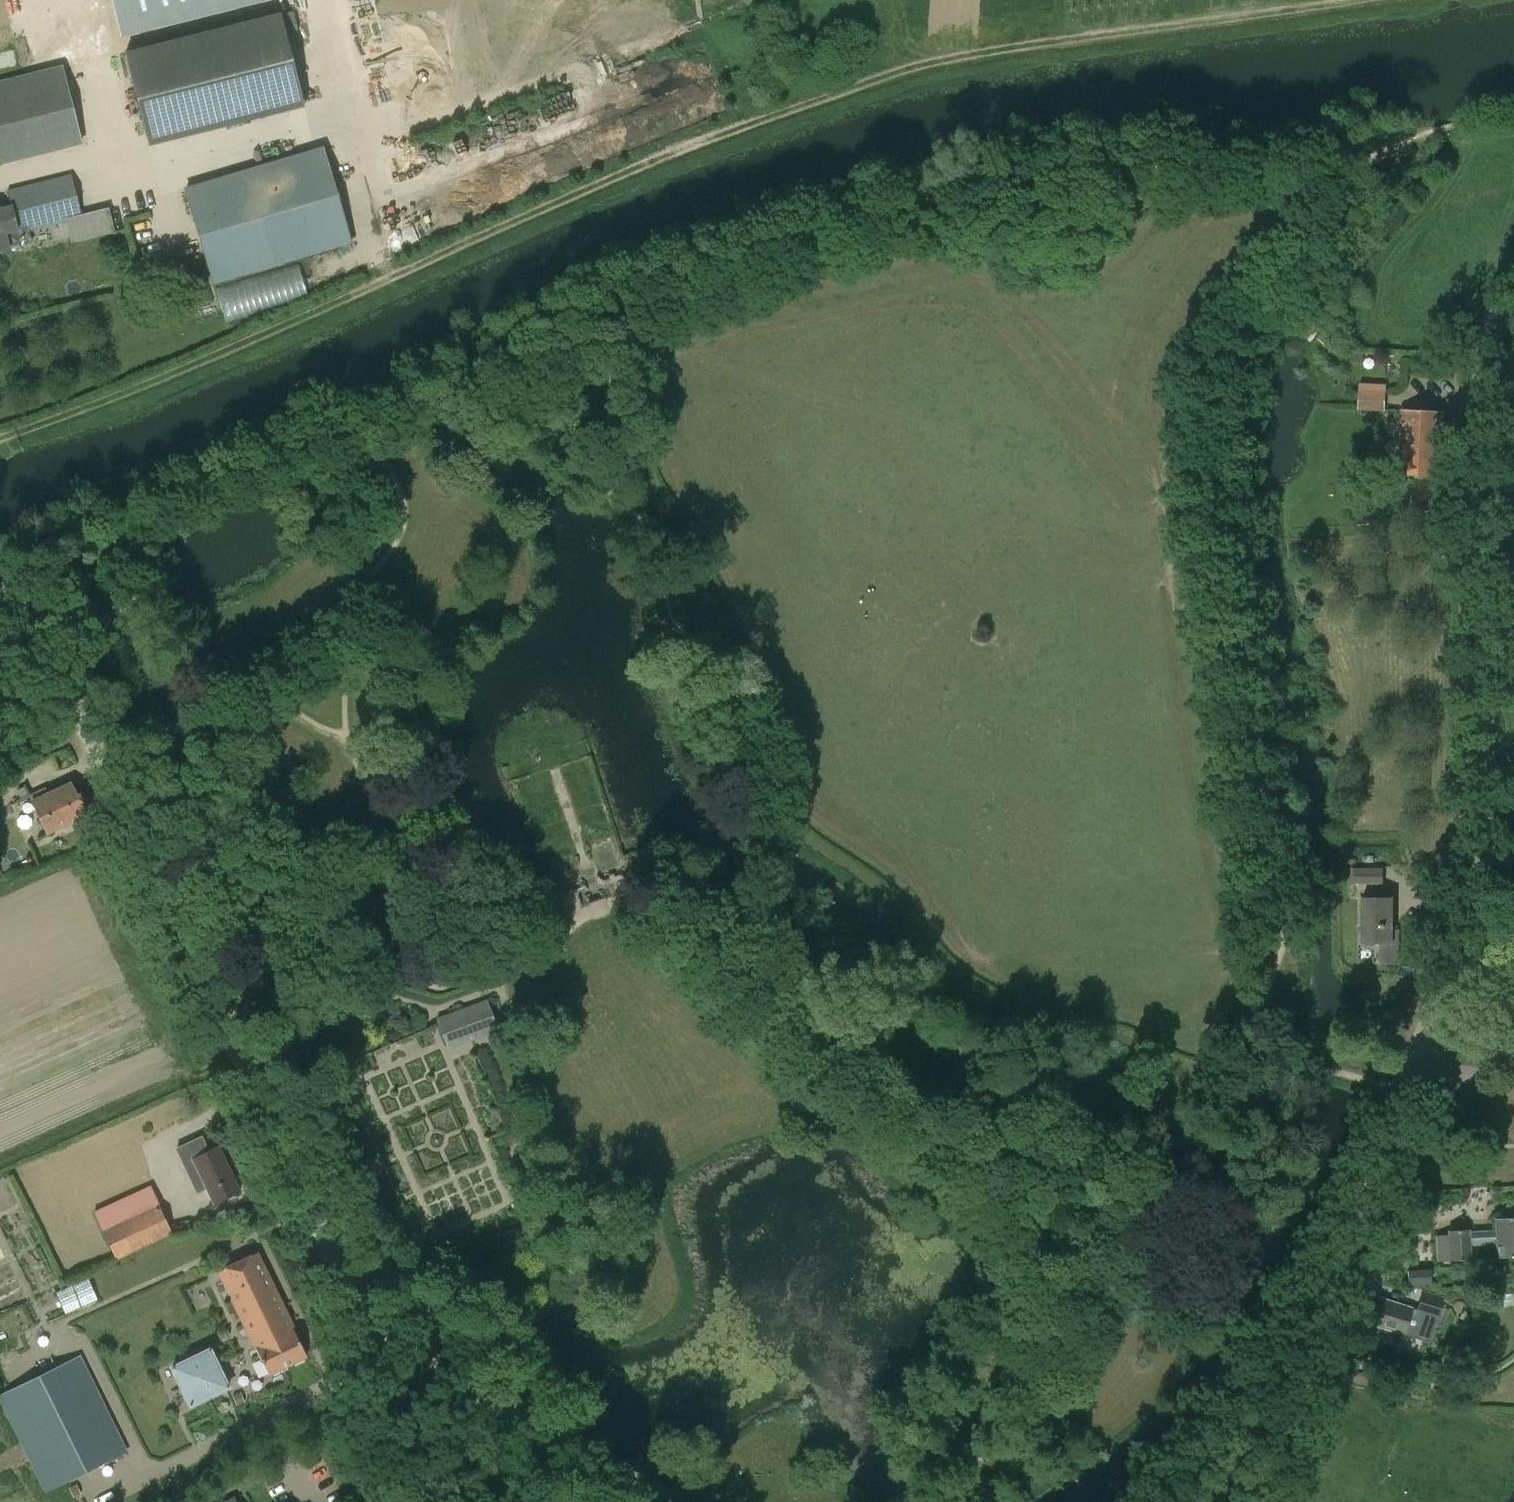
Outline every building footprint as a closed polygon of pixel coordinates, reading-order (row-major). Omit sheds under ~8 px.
[(142,23),(238,0),(137,0),(142,23)] [(304,107),(288,31),(298,29),(294,12),(266,18),(125,52),(148,147),(304,107)] [(0,81),(0,160),(83,139),(64,65),(0,81)] [(213,283),(352,242),(323,147),(185,188),(213,283)] [(23,246),(19,232),(82,216),(72,175),(8,191),(12,206),(0,209),(0,251),(23,246)] [(216,285),(227,320),(309,293),(300,265),(285,270),(283,263),(216,285)] [(1363,355),(1351,354),(1350,361),(1362,362),(1363,355)] [(1383,408),(1385,384),(1361,382),(1359,406),(1383,408)] [(1403,412),(1401,443),(1443,445),(1444,414),(1403,412)] [(1443,445),(1401,443),(1400,474),(1442,476),(1443,445)] [(31,797),(33,801),(32,802),(47,834),(86,816),(71,784),(49,794),(47,790),(31,797)] [(1354,884),(1383,884),(1383,868),(1354,868),(1354,884)] [(1398,964),(1399,929),(1393,929),(1393,897),(1363,897),(1362,943),(1380,943),(1380,964),(1398,964)] [(447,1045),(464,1038),(497,1025),(489,1005),(439,1025),(447,1045)] [(206,1188),(214,1204),(240,1192),(218,1146),(208,1150),(201,1136),(176,1148),(197,1192),(206,1188)] [(94,1212),(116,1260),(172,1234),(150,1185),(94,1212)] [(1495,1218),(1495,1229),(1470,1231),(1470,1229),(1448,1230),(1448,1235),(1436,1236),(1437,1261),(1471,1259),(1469,1244),(1496,1242),(1497,1257),(1513,1256),(1513,1217),(1495,1218)] [(258,1252),(237,1262),(216,1272),(254,1350),(256,1349),(268,1375),(307,1357),(295,1331),(296,1330),(258,1252)] [(1409,1285),(1431,1283),(1430,1269),(1408,1271),(1409,1285)] [(88,1277),(56,1292),(65,1314),(98,1299),(88,1277)] [(1429,1341),(1434,1325),(1443,1327),(1449,1309),(1440,1307),(1443,1296),(1421,1290),(1415,1309),(1379,1298),(1371,1324),(1429,1341)] [(213,1351),(194,1360),(175,1369),(192,1407),(231,1389),(213,1351)] [(128,1452),(81,1355),(0,1395),(0,1402),(44,1493),(128,1452)] [(240,1393),(233,1395),(237,1405),(244,1402),(240,1393)]
